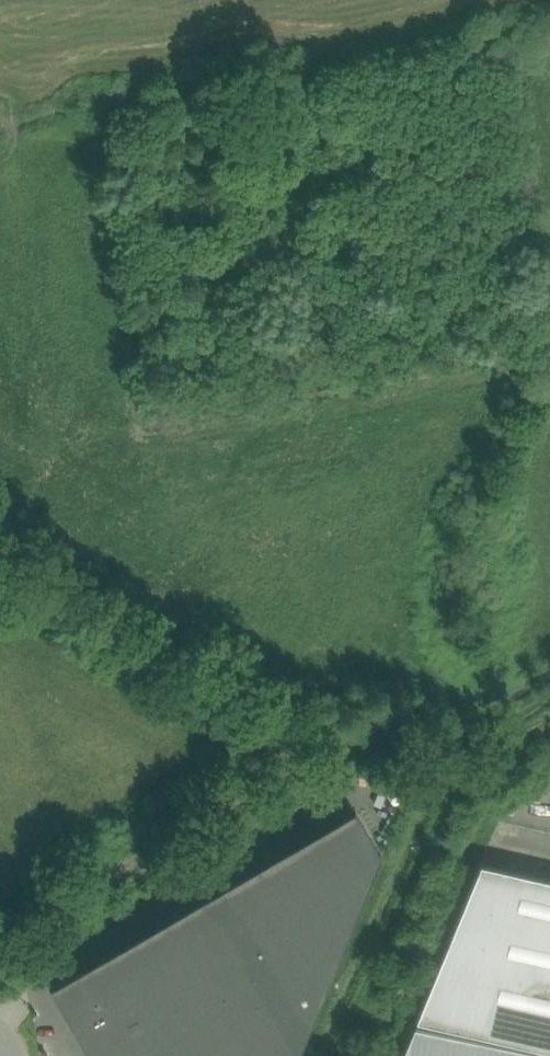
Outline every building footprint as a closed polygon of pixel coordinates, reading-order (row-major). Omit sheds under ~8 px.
[(365,894),(381,854),(355,810),(50,987),(90,1055),(298,1055),(365,894)] [(481,864),(417,1020),(549,1050),(549,880),(481,864)] [(542,1052),(414,1025),(401,1055),(541,1055),(542,1052)]
